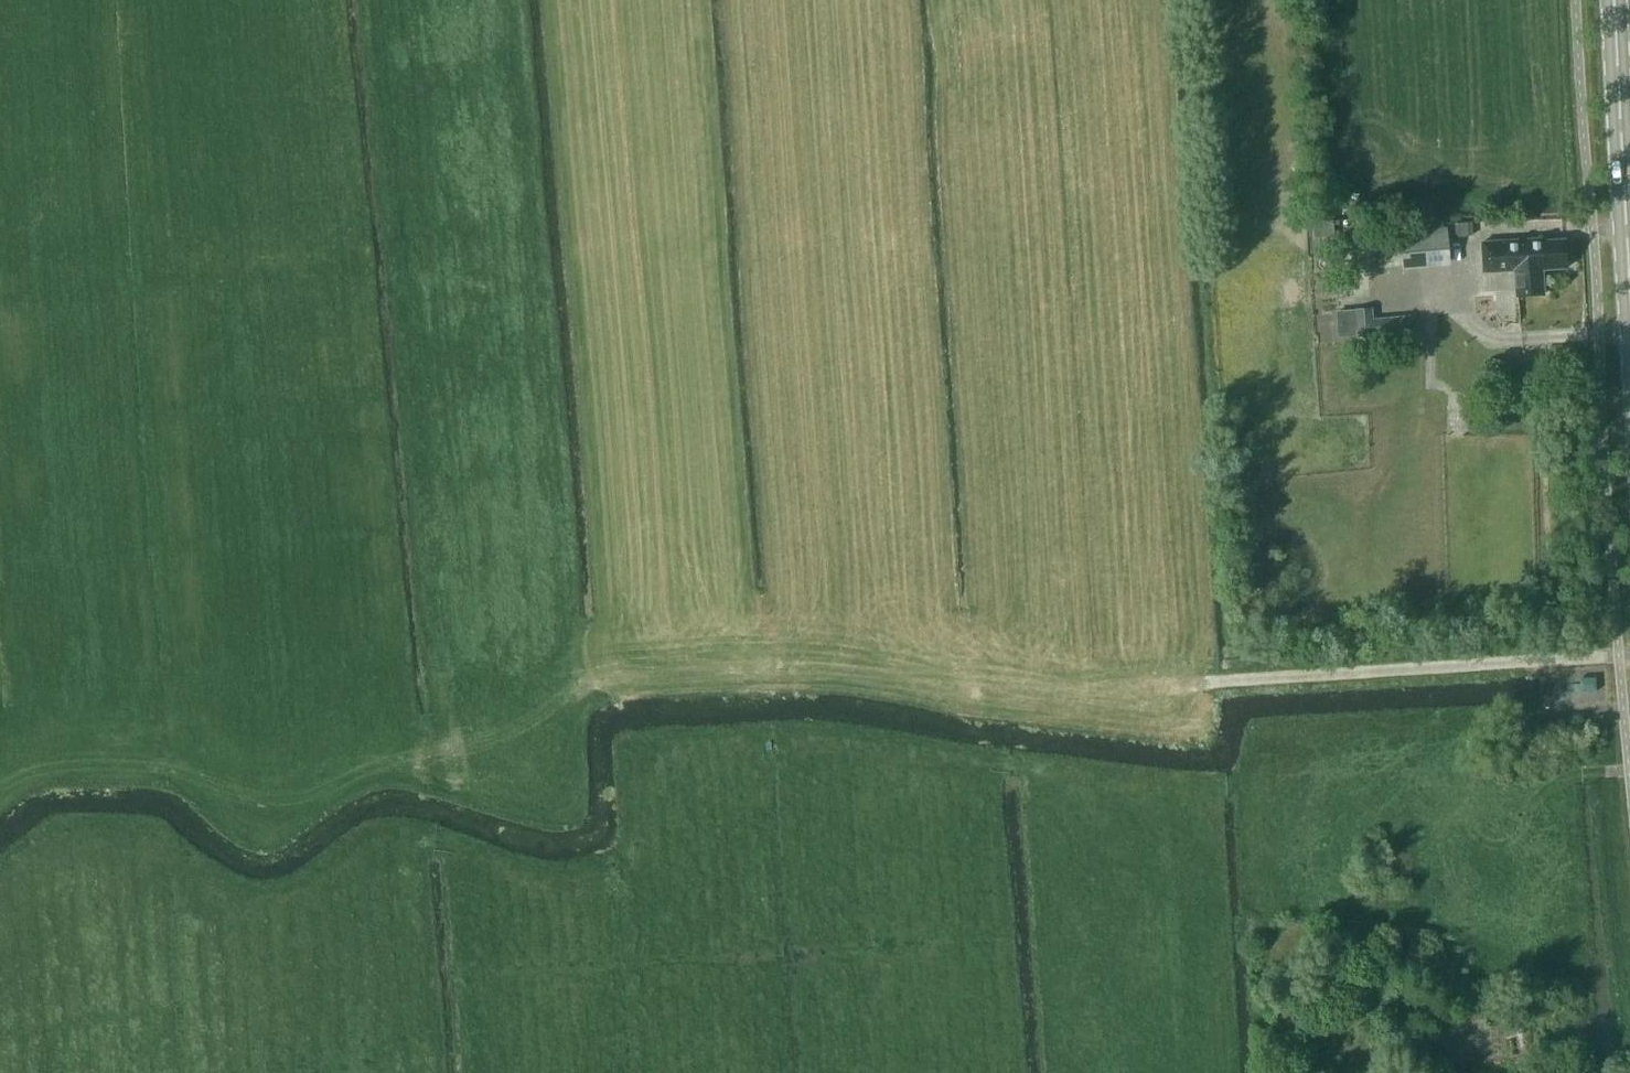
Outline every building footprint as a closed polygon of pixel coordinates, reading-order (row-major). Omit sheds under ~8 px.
[(1451,265),(1449,227),(1400,230),(1402,259),(1403,268),(1451,265)] [(1482,243),(1484,273),(1515,270),(1517,296),(1544,294),(1542,269),(1567,267),(1566,263),(1569,261),(1568,251),(1565,250),(1564,240),(1545,241),(1545,238),(1482,243)] [(1339,310),(1341,338),(1412,333),(1411,316),(1374,319),(1373,307),(1339,310)]
